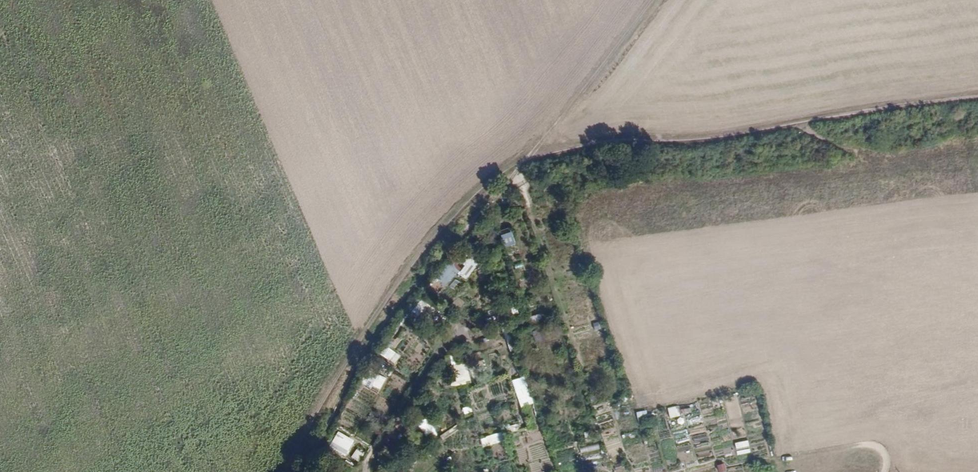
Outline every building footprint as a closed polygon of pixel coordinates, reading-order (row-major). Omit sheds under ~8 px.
[(498,235),(502,248),(514,244),(509,231),(498,235)] [(465,280),(480,256),(461,245),(438,282),(446,286),(454,273),(465,280)] [(421,299),(410,310),(419,319),(430,308),(421,299)] [(377,352),(387,361),(393,353),(382,345),(377,352)] [(463,364),(451,365),(453,378),(465,377),(463,364)] [(361,382),(378,390),(384,378),(367,371),(361,382)] [(522,375),(510,379),(518,407),(531,404),(522,375)] [(665,408),(667,418),(677,416),(675,406),(665,408)] [(421,412),(411,419),(425,439),(435,433),(421,412)] [(500,426),(502,433),(519,430),(518,423),(500,426)] [(338,431),(331,447),(349,455),(357,440),(338,431)] [(500,434),(479,436),(480,445),(501,443),(500,434)] [(352,457),(359,462),(366,454),(358,448),(352,457)]
